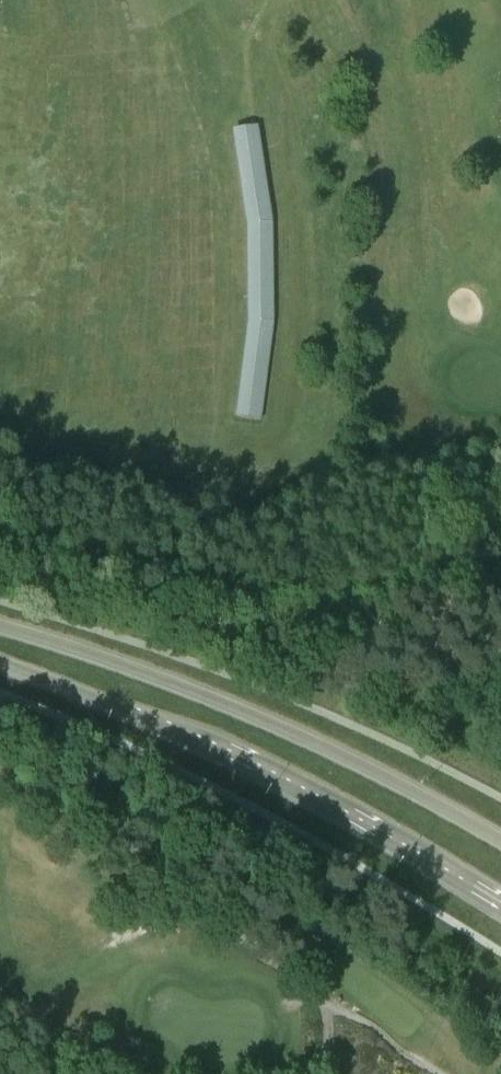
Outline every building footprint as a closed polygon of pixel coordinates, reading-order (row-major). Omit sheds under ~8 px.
[(257,125),(231,129),(246,224),(247,320),(235,416),(261,419),(273,321),(272,221),(257,125)]
